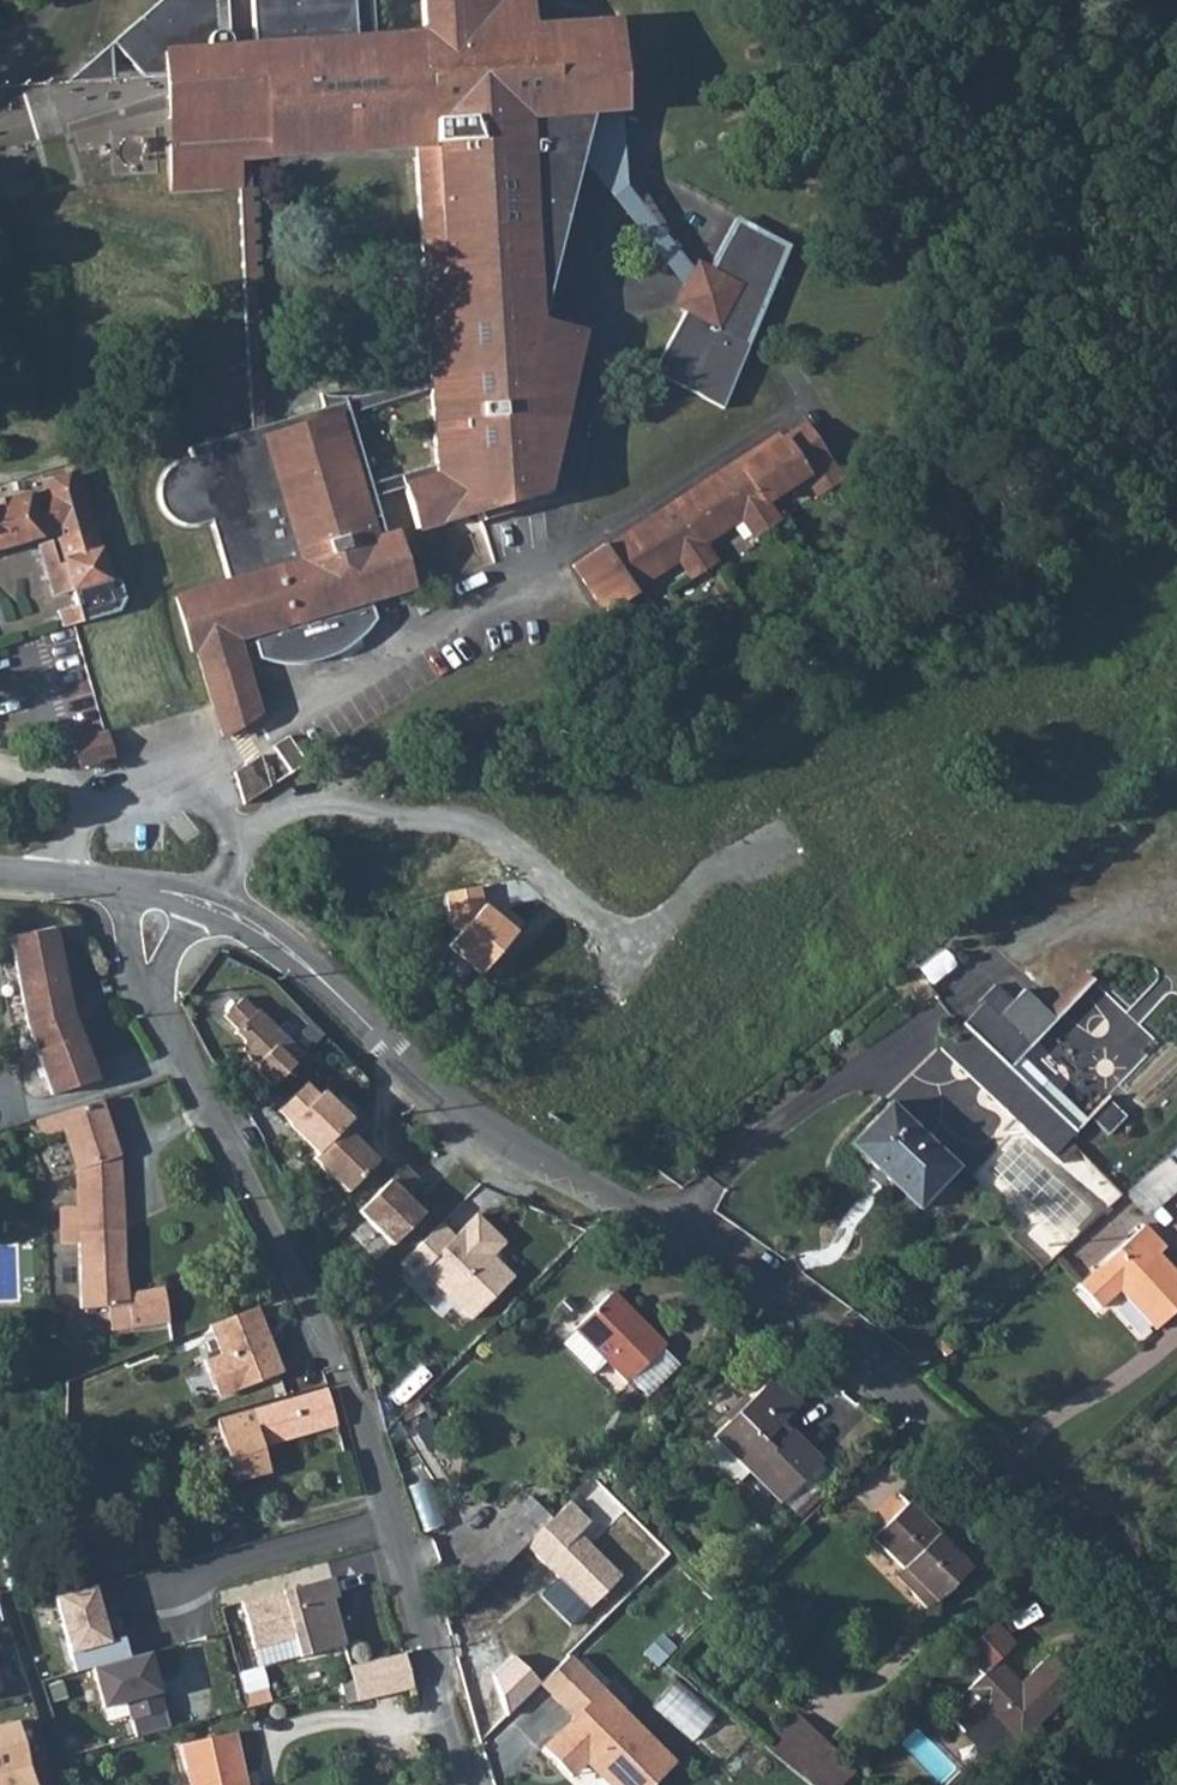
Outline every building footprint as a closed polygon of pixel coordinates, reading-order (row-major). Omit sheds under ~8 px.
[(381,398),(353,404),(343,405),(333,404),(321,401),(325,414),(190,452),(192,463),(178,466),(168,473),(163,481),(160,487),(158,497),(158,507),(162,514),(172,526),(185,533),(194,535),(209,530),(226,588),(177,604),(192,657),(197,656),(222,738),(254,719),(233,650),(250,645),(255,660),(262,663),(270,665),(279,667),(288,668),(297,668),(305,668),(314,666),(320,664),(331,660),(344,653),(352,646),(359,640),(365,633),(368,628),(371,623),(365,602),(407,589),(391,536),(379,540),(366,499),(404,488),(416,529),(538,496),(578,336),(528,324),(574,136),(546,127),(561,78),(612,74),(609,32),(513,39),(512,24),(522,24),(520,0),(418,0),(421,30),(434,30),(434,43),(435,66),(237,81),(236,58),(231,57),(230,35),(216,36),(214,0),(173,0),(115,49),(142,85),(164,84),(184,82),(186,107),(173,109),(172,133),(179,144),(189,145),(189,153),(170,154),(173,195),(241,194),(239,163),(411,151),(429,374),(397,393),(381,398)] [(216,36),(230,35),(226,0),(214,0),(216,36)] [(253,57),(355,49),(351,0),(250,0),(253,57)] [(253,57),(236,58),(237,81),(435,66),(434,43),(355,49),(253,57)] [(112,52),(67,90),(111,88),(112,52)] [(546,127),(574,136),(580,117),(616,114),(612,74),(561,78),(546,127)] [(184,82),(164,84),(170,154),(189,153),(189,145),(179,144),(172,133),(173,109),(186,107),(184,82)] [(702,269),(693,264),(672,303),(682,308),(648,371),(717,407),(783,244),(730,216),(702,269)] [(802,428),(615,550),(638,586),(676,562),(688,580),(713,562),(702,546),(741,521),(753,536),(775,522),(764,506),(805,480),(816,495),(836,480),(833,474),(802,428)] [(52,535),(55,544),(33,551),(47,597),(69,590),(103,579),(104,577),(77,489),(75,490),(45,499),(43,492),(0,505),(0,550),(52,535)] [(569,568),(604,618),(634,597),(631,592),(607,555),(600,546),(569,568)] [(615,550),(607,555),(631,592),(638,586),(615,550)] [(119,606),(115,584),(103,579),(69,590),(80,624),(114,613),(119,606)] [(103,735),(72,747),(80,772),(83,771),(111,761),(103,735)] [(258,765),(234,778),(243,805),(259,795),(267,791),(258,765)] [(447,947),(479,978),(516,930),(482,903),(481,886),(443,893),(453,934),(447,947)] [(24,1033),(11,1037),(16,1055),(31,1051),(44,1090),(91,1085),(65,1007),(48,926),(4,934),(10,959),(24,1033)] [(997,986),(936,1049),(1050,1156),(1083,1118),(1102,1099),(1083,1081),(1136,1027),(1146,1036),(1162,1021),(1136,996),(1120,1011),(1108,999),(1120,988),(1105,973),(1076,1002),(1070,997),(1054,1014),(1022,989),(1011,999),(997,986)] [(235,1004),(217,1022),(231,1036),(229,1038),(238,1047),(238,1058),(249,1070),(246,1073),(265,1093),(296,1062),(251,1016),(248,1018),(235,1004)] [(297,1090),(272,1115),(285,1127),(282,1130),(312,1159),(344,1126),(315,1098),(310,1102),(297,1090)] [(1109,1097),(1092,1116),(1113,1133),(1129,1114),(1109,1097)] [(74,1206),(56,1207),(57,1241),(76,1241),(77,1305),(106,1306),(106,1333),(167,1320),(162,1286),(121,1290),(117,1157),(95,1100),(55,1110),(74,1175),(74,1206)] [(890,1106),(849,1149),(916,1213),(958,1171),(890,1106)] [(307,1164),(341,1198),(372,1167),(351,1147),(366,1132),(352,1118),(344,1126),(312,1159),(307,1164)] [(365,1140),(381,1160),(394,1149),(378,1129),(365,1140)] [(1141,1183),(1165,1208),(1176,1197),(1176,1172),(1167,1161),(1164,1161),(1141,1183)] [(412,1184),(399,1170),(353,1216),(387,1250),(418,1219),(397,1199),(412,1184)] [(435,1229),(396,1267),(410,1281),(417,1274),(467,1325),(508,1284),(485,1260),(499,1246),(472,1219),(449,1242),(435,1229)] [(1072,1286),(1092,1309),(1110,1293),(1145,1331),(1176,1302),(1176,1285),(1151,1255),(1159,1248),(1138,1226),(1072,1286)] [(658,1345),(630,1315),(625,1319),(601,1295),(567,1327),(619,1381),(658,1345)] [(267,1342),(252,1304),(204,1323),(216,1352),(200,1359),(212,1388),(223,1393),(279,1369),(271,1351),(266,1353),(263,1344),(267,1342)] [(752,1475),(784,1507),(826,1464),(794,1433),(786,1441),(776,1432),(804,1406),(776,1379),(703,1453),(738,1488),(752,1475)] [(266,1469),(260,1447),(335,1427),(324,1387),(215,1417),(233,1478),(266,1469)] [(544,1523),(524,1501),(499,1524),(522,1543),(544,1523)] [(904,1593),(923,1613),(942,1597),(956,1597),(962,1593),(965,1587),(962,1579),(975,1566),(958,1548),(952,1553),(939,1539),(943,1535),(912,1501),(870,1538),(898,1570),(912,1585),(904,1593)] [(587,1606),(616,1576),(575,1532),(564,1542),(544,1523),(522,1543),(556,1576),(537,1593),(566,1626),(587,1606)] [(912,1585),(898,1570),(890,1578),(904,1593),(912,1585)] [(338,1597),(333,1576),(243,1602),(255,1648),(295,1636),(301,1657),(346,1645),(333,1598),(338,1597)] [(100,1582),(61,1591),(78,1661),(95,1657),(132,1649),(127,1628),(112,1632),(100,1582)] [(132,1649),(95,1657),(104,1697),(127,1691),(136,1726),(169,1718),(151,1644),(132,1649)] [(564,1649),(535,1675),(567,1711),(536,1739),(557,1761),(563,1756),(569,1763),(578,1755),(605,1784),(638,1784),(665,1760),(564,1649)] [(358,1698),(414,1685),(406,1651),(349,1665),(352,1678),(358,1698)] [(1077,1691),(1049,1660),(1021,1686),(1010,1675),(998,1663),(947,1710),(967,1730),(988,1710),(1008,1730),(1021,1743),(1077,1691)] [(656,1706),(696,1740),(719,1714),(679,1679),(656,1706)] [(803,1724),(817,1737),(823,1732),(798,1707),(764,1739),(775,1749),(803,1724)] [(0,1722),(0,1784),(28,1784),(11,1719),(0,1722)] [(832,1742),(823,1732),(817,1737),(803,1724),(775,1749),(802,1770),(832,1742)] [(259,1777),(248,1779),(235,1725),(183,1737),(193,1784),(260,1784),(259,1777)] [(832,1742),(802,1770),(820,1784),(837,1784),(857,1767),(832,1742)] [(563,1756),(557,1761),(563,1768),(569,1763),(563,1756)]
